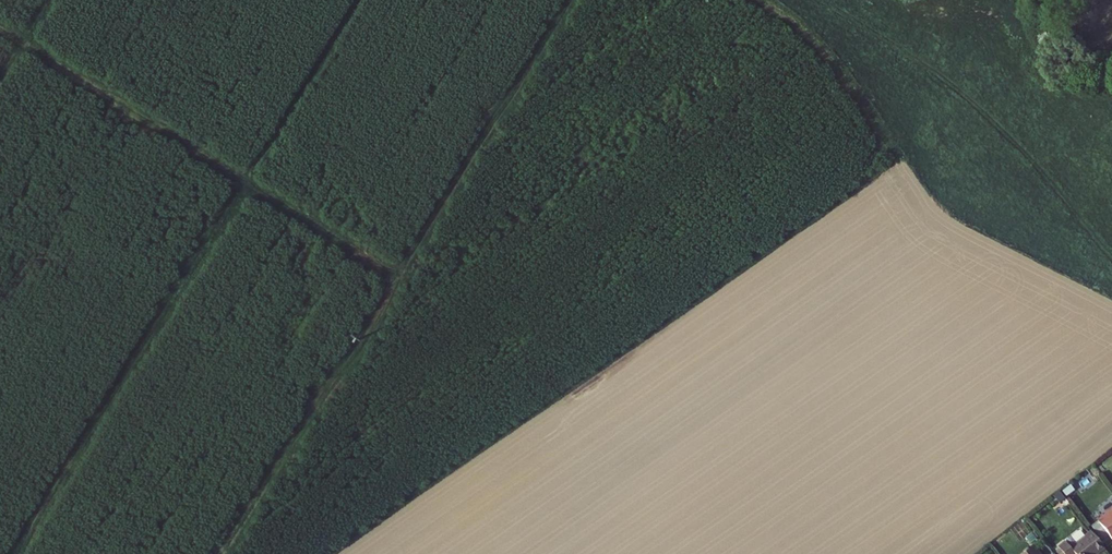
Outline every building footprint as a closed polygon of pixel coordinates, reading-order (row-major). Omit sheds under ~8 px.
[(1111,540),(1111,509),(1092,525),(1107,544),(1111,540)] [(1099,552),(1085,536),(1064,552),(1059,546),(1052,551),(1054,553),(1097,553),(1099,552)]
